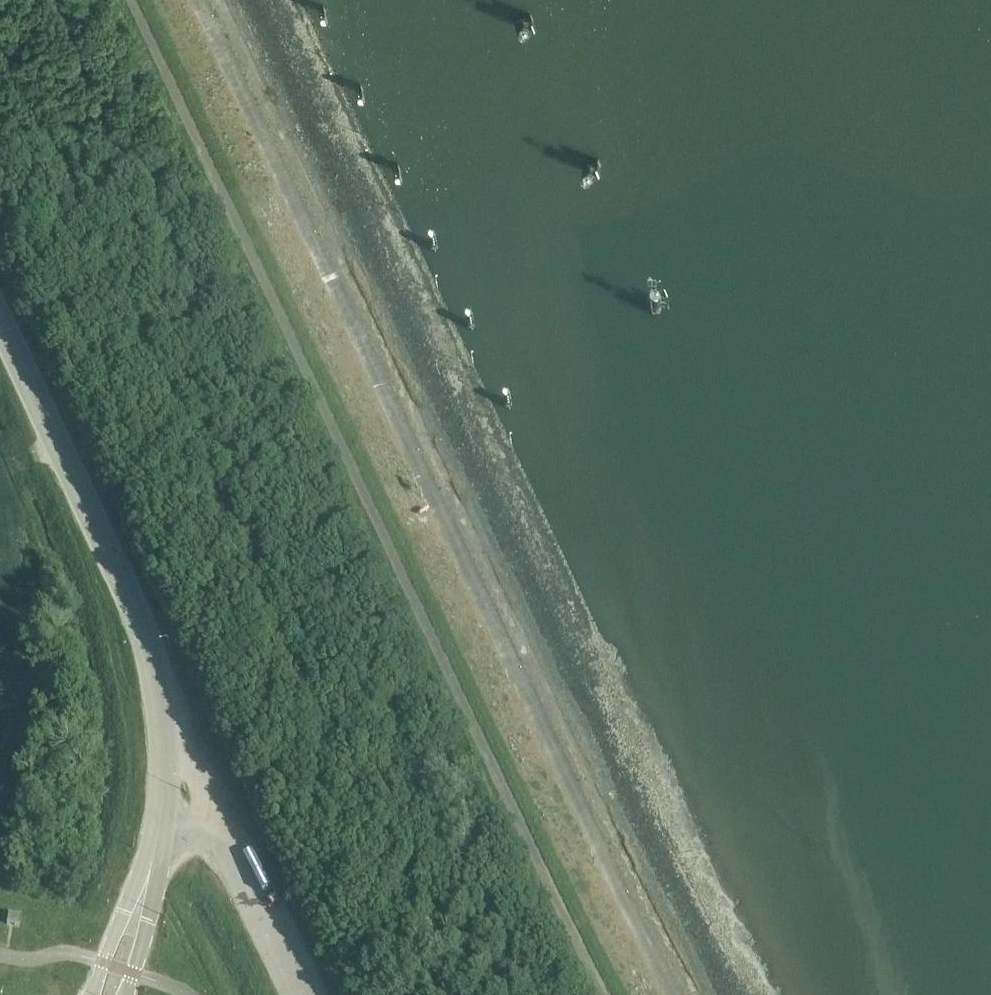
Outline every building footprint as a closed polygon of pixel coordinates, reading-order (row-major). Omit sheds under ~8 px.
[(7,925),(19,927),(21,916),(8,914),(7,925)]
